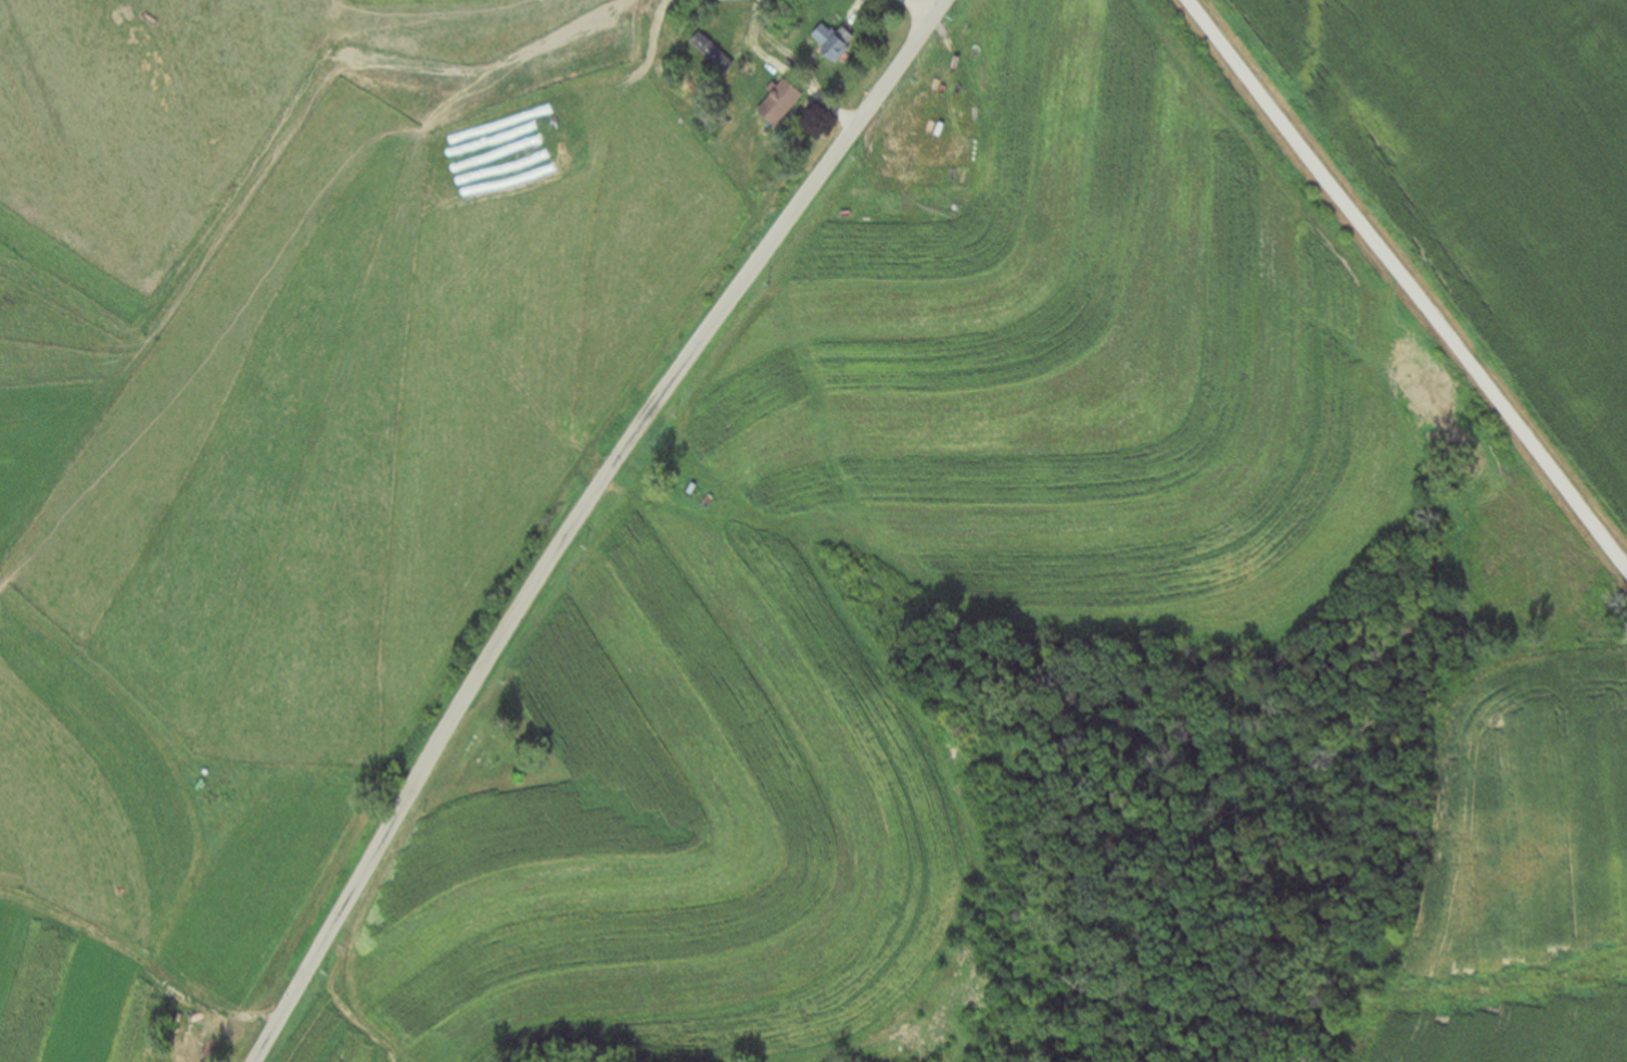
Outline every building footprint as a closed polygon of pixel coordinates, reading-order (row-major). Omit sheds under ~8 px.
[(813,38),(840,62),(862,38),(846,24),(838,32),(827,22),(813,38)] [(704,30),(693,41),(726,73),(737,63),(704,30)] [(809,94),(791,77),(760,110),(778,127),(809,94)]
